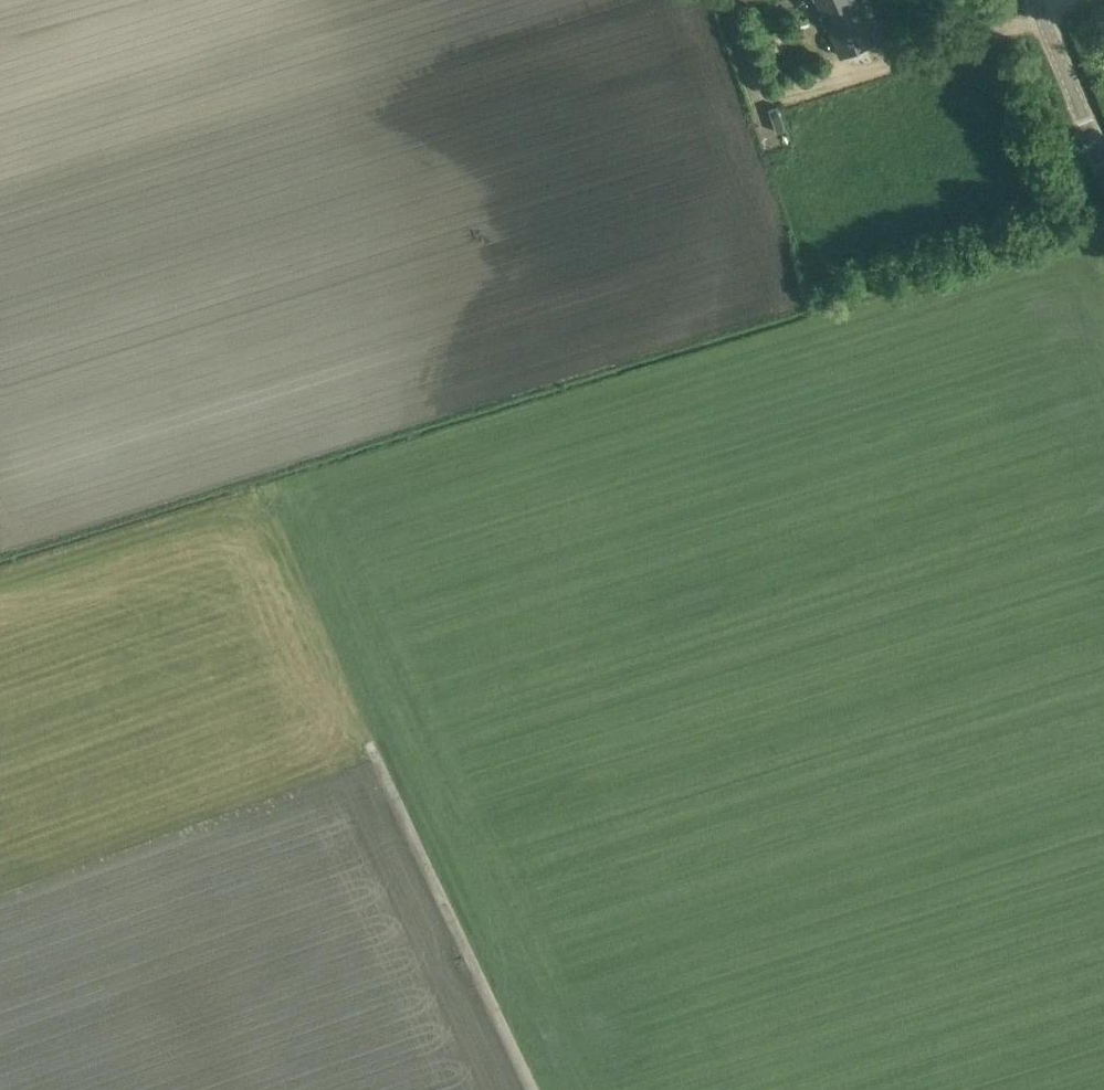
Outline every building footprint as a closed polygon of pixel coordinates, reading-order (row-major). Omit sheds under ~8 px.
[(824,15),(828,13),(833,24),(829,26),(842,55),(884,37),(868,0),(865,0),(859,3),(857,0),(818,0),(824,15)] [(785,124),(780,110),(777,100),(768,103),(776,127),(785,124)] [(815,248),(824,272),(833,268),(824,245),(815,248)]
